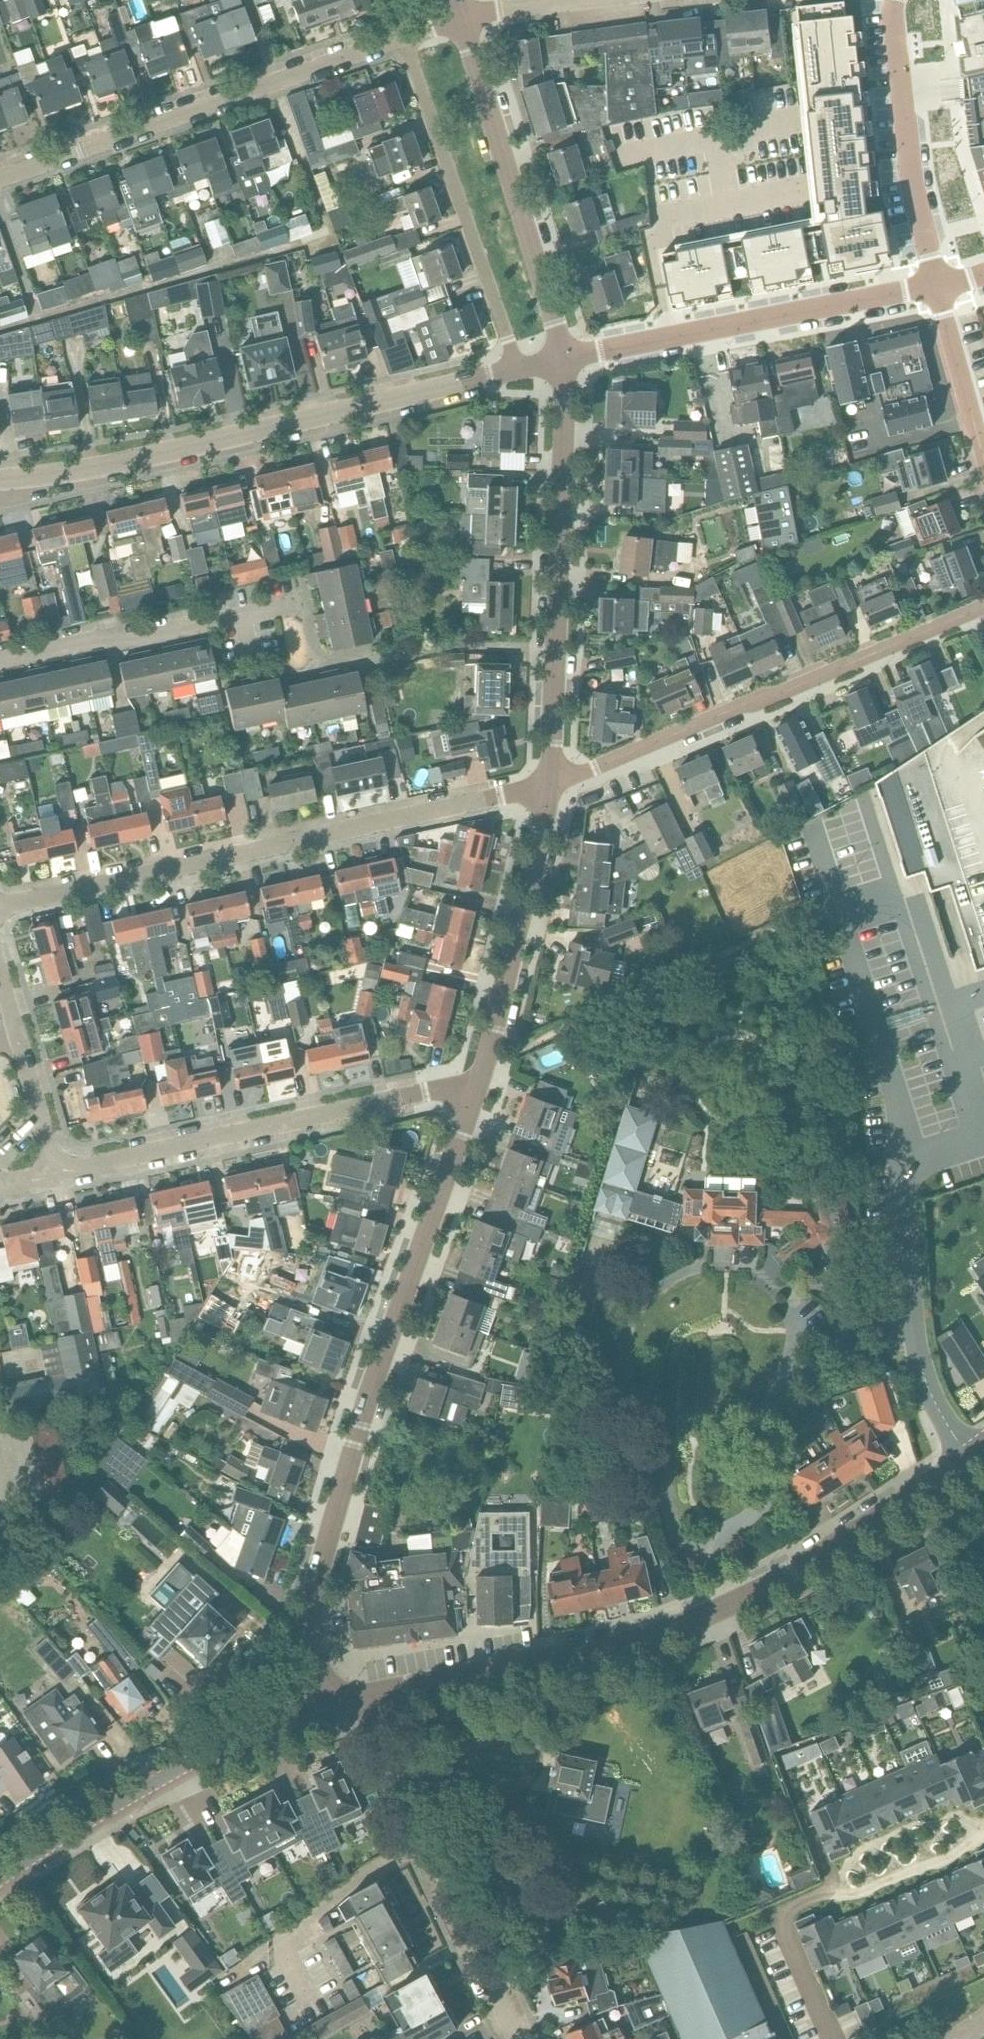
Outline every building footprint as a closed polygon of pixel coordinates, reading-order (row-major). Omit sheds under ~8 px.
[(14,24),(29,18),(22,0),(5,0),(14,24)] [(31,19),(46,14),(41,0),(24,0),(31,19)] [(224,50),(225,55),(243,49),(241,44),(254,40),(240,0),(219,0),(224,15),(211,20),(216,34),(222,51),(224,50)] [(366,0),(304,0),(296,3),(295,2),(292,3),(301,27),(304,26),(306,30),(320,25),(319,21),(340,13),(341,16),(340,17),(340,18),(369,8),(366,0)] [(958,1),(959,6),(961,15),(957,16),(962,62),(964,78),(983,73),(983,0),(957,0),(958,1)] [(845,2),(798,7),(798,8),(799,23),(801,39),(809,112),(819,204),(826,203),(825,201),(866,197),(865,183),(872,183),(872,182),(870,166),(870,165),(863,166),(862,153),(869,153),(868,152),(867,136),(867,135),(859,136),(858,124),(865,123),(865,122),(864,106),(863,105),(856,106),(855,94),(862,93),(862,92),(860,76),(860,75),(853,76),(852,64),(859,63),(859,62),(857,46),(850,46),(849,34),(856,33),(856,32),(854,16),(847,17),(845,2)] [(269,5),(257,9),(264,26),(275,22),(269,5)] [(767,10),(746,13),(751,57),(771,55),(772,60),(787,59),(781,13),(780,13),(781,21),(769,22),(767,10)] [(99,42),(104,56),(115,88),(134,82),(126,60),(134,57),(128,39),(126,32),(119,11),(109,15),(107,19),(113,37),(99,42)] [(727,27),(714,29),(718,56),(719,66),(733,65),(732,59),(751,57),(746,13),(726,15),(727,27)] [(203,58),(222,51),(216,34),(211,20),(197,25),(194,16),(182,20),(188,38),(195,35),(203,58)] [(701,18),(680,21),(685,65),(686,71),(686,76),(720,72),(719,66),(718,56),(714,29),(702,30),(701,22),(701,18)] [(172,33),(158,38),(169,69),(188,63),(180,41),(188,38),(182,20),(169,25),(172,33)] [(649,36),(657,91),(674,89),(672,73),(686,71),(685,65),(680,21),(659,23),(660,27),(648,28),(649,36)] [(519,59),(515,60),(517,72),(521,71),(521,74),(522,73),(564,68),(562,59),(577,57),(594,54),(606,52),(607,64),(607,85),(608,124),(657,115),(653,74),(649,36),(648,28),(647,24),(647,22),(517,41),(519,59)] [(128,39),(134,57),(138,68),(139,67),(139,66),(140,66),(145,64),(150,76),(169,69),(158,38),(153,23),(135,30),(134,29),(126,32),(128,39)] [(72,52),(81,76),(88,73),(97,100),(117,93),(115,88),(104,56),(90,61),(84,44),(71,48),(72,52)] [(72,52),(46,61),(62,107),(80,100),(73,78),(81,76),(72,52)] [(34,61),(17,66),(19,72),(28,94),(35,92),(42,114),(62,107),(46,61),(35,64),(34,61)] [(564,68),(522,73),(524,88),(539,135),(559,129),(561,135),(561,136),(573,133),(587,129),(602,126),(608,124),(607,85),(567,86),(566,81),(564,68)] [(0,79),(0,102),(8,126),(27,119),(19,97),(28,94),(19,72),(0,79)] [(964,80),(964,82),(964,87),(965,97),(965,99),(964,99),(965,100),(969,124),(968,124),(968,126),(969,126),(971,147),(971,148),(973,148),(981,147),(983,156),(983,75),(983,76),(983,74),(965,78),(965,80),(964,80)] [(381,129),(377,120),(402,112),(392,83),(349,98),(358,125),(350,128),(353,138),(381,129)] [(722,104),(723,92),(684,90),(683,103),(722,104)] [(8,126),(0,102),(0,129),(8,126)] [(291,112),(307,155),(324,149),(315,125),(309,106),(291,112)] [(268,120),(249,126),(264,170),(291,161),(283,139),(276,142),(268,120)] [(237,155),(230,158),(240,188),(244,199),(244,198),(271,189),(264,170),(249,126),(230,133),(237,155)] [(569,148),(550,154),(560,185),(579,179),(586,177),(585,174),(602,169),(605,178),(617,175),(609,150),(616,148),(613,139),(607,141),(606,139),(602,126),(587,129),(592,146),(595,154),(581,159),(577,146),(569,148)] [(367,148),(372,162),(378,178),(420,163),(409,131),(384,140),(384,142),(367,148)] [(353,138),(324,149),(307,155),(311,167),(323,163),(358,151),(353,138)] [(240,188),(230,158),(222,161),(214,139),(195,145),(206,176),(214,197),(240,188)] [(192,181),(206,176),(195,145),(176,152),(184,174),(176,177),(183,195),(195,190),(192,181)] [(142,164),(149,184),(153,195),(167,190),(170,199),(183,195),(176,177),(168,179),(161,157),(142,164)] [(162,222),(153,195),(149,184),(142,164),(123,171),(126,180),(118,183),(123,196),(133,224),(135,231),(162,222)] [(132,225),(133,224),(123,196),(115,198),(107,176),(88,183),(105,230),(131,221),(132,225)] [(77,212),(69,214),(76,232),(88,228),(85,219),(98,214),(104,230),(105,230),(88,183),(69,190),(77,212)] [(440,219),(428,186),(428,185),(382,201),(387,215),(406,208),(413,229),(440,219)] [(608,193),(591,198),(566,206),(576,236),(615,223),(620,235),(651,226),(650,210),(617,221),(608,193)] [(46,233),(51,248),(78,239),(76,232),(69,214),(65,202),(57,204),(54,195),(35,201),(46,233)] [(678,251),(662,254),(671,301),(674,300),(672,295),(684,293),(686,302),(719,296),(720,295),(718,286),(729,284),(730,289),(733,289),(731,280),(750,276),(752,285),(754,284),(753,279),(764,277),(766,286),(799,280),(800,280),(798,270),(810,268),(811,273),(813,273),(811,264),(830,260),(832,273),(880,264),(878,255),(892,252),(883,211),(868,214),(866,197),(825,201),(826,203),(828,222),(822,223),(824,230),(805,234),(803,227),(742,239),(744,246),(725,249),(723,242),(678,251)] [(51,248),(46,233),(35,201),(15,208),(19,218),(10,221),(23,257),(51,248)] [(328,213),(336,233),(341,231),(346,227),(350,219),(350,212),(348,205),(328,213)] [(283,225),(289,240),(311,232),(304,215),(282,224),(283,225)] [(220,219),(204,225),(213,251),(230,245),(220,219)] [(267,231),(257,235),(258,237),(262,249),(276,245),(289,240),(283,225),(267,231)] [(13,269),(0,231),(0,273),(13,269)] [(346,265),(347,268),(395,251),(390,236),(342,254),(346,265)] [(258,237),(245,242),(249,253),(262,249),(258,237)] [(175,258),(180,273),(181,273),(207,264),(201,245),(174,255),(175,258)] [(449,245),(430,252),(410,258),(414,270),(419,268),(426,288),(460,277),(449,245)] [(613,272),(589,280),(599,311),(623,303),(619,288),(626,286),(624,278),(637,274),(629,250),(605,258),(605,259),(608,258),(613,272)] [(315,274),(325,271),(340,267),(336,252),(310,259),(315,274)] [(398,257),(396,252),(380,257),(382,263),(398,257)] [(116,263),(125,286),(142,280),(134,257),(116,263)] [(125,286),(116,263),(115,258),(88,268),(95,291),(109,286),(111,291),(125,286)] [(149,267),(152,277),(154,282),(180,273),(175,258),(149,267)] [(270,294),(289,289),(282,262),(264,266),(270,294)] [(346,265),(340,267),(325,271),(328,283),(350,277),(347,268),(346,265)] [(84,274),(62,282),(69,300),(91,292),(84,274)] [(217,281),(196,285),(202,314),(222,310),(217,281)] [(67,303),(66,301),(63,288),(37,296),(42,311),(67,303)] [(419,289),(392,298),(396,311),(424,302),(419,289)] [(153,319),(147,293),(124,299),(130,324),(153,319)] [(452,309),(448,297),(424,305),(374,322),(383,348),(398,343),(396,337),(408,333),(407,329),(429,321),(439,348),(480,334),(469,303),(452,309)] [(374,298),(361,302),(368,322),(381,318),(374,298)] [(0,306),(0,324),(0,325),(27,317),(22,299),(0,306)] [(338,372),(347,369),(333,320),(333,321),(317,325),(313,322),(310,299),(294,302),(298,332),(299,337),(311,334),(315,336),(324,370),(336,366),(338,372)] [(333,321),(333,320),(347,369),(356,367),(355,361),(367,357),(355,314),(354,314),(351,302),(330,308),(333,321)] [(104,305),(67,316),(70,333),(109,321),(104,305)] [(265,384),(280,380),(293,377),(284,338),(282,339),(276,313),(263,316),(254,330),(257,345),(240,349),(249,388),(265,384)] [(54,337),(70,333),(67,316),(50,321),(54,337)] [(33,357),(29,327),(0,335),(0,363),(33,357)] [(877,370),(881,369),(882,371),(887,392),(888,396),(889,400),(912,394),(912,395),(920,393),(934,389),(918,327),(869,339),(874,358),(877,370)] [(214,359),(212,359),(206,332),(192,335),(184,349),(188,365),(170,369),(179,408),(194,405),(194,406),(209,402),(209,401),(223,398),(214,359)] [(830,355),(826,356),(825,356),(829,371),(834,370),(836,382),(832,383),(835,399),(836,399),(840,398),(841,404),(842,405),(871,398),(871,397),(870,396),(865,375),(858,341),(858,340),(828,347),(828,348),(830,355)] [(408,341),(398,344),(403,360),(413,357),(408,341)] [(718,429),(778,417),(821,408),(810,350),(766,358),(767,362),(751,365),(750,361),(706,370),(718,429)] [(870,396),(879,393),(887,392),(882,371),(865,375),(870,396)] [(149,373),(118,378),(124,419),(156,414),(152,389),(149,373)] [(91,412),(93,423),(124,419),(118,378),(86,382),(91,412)] [(70,382),(38,387),(45,431),(77,426),(70,382)] [(10,410),(11,410),(15,436),(45,431),(38,387),(7,391),(10,410)] [(609,425),(637,426),(637,425),(655,426),(656,395),(638,394),(638,393),(610,392),(609,425)] [(889,400),(889,401),(890,405),(882,407),(889,436),(890,436),(934,425),(927,396),(922,397),(921,397),(920,393),(912,395),(912,394),(889,400)] [(483,415),(481,457),(499,458),(499,452),(524,453),(525,417),(483,415)] [(676,422),(676,439),(708,439),(708,422),(676,422)] [(715,442),(713,442),(659,440),(659,454),(715,456),(715,442)] [(391,445),(397,470),(410,470),(404,442),(391,445)] [(728,501),(788,483),(786,472),(757,479),(748,444),(716,453),(728,501)] [(391,468),(391,466),(386,446),(357,453),(365,486),(369,506),(370,506),(373,519),(376,530),(390,527),(383,497),(384,497),(378,471),(391,468)] [(903,448),(878,455),(878,456),(884,475),(898,471),(900,477),(904,492),(920,487),(928,485),(947,480),(938,448),(911,456),(912,456),(906,458),(903,449),(903,448)] [(652,459),(638,459),(639,451),(608,450),(607,477),(638,478),(667,479),(667,470),(652,470),(652,459)] [(358,509),(369,506),(365,486),(357,453),(328,460),(336,495),(353,491),(358,509)] [(468,455),(446,455),(446,468),(468,468),(468,455)] [(292,513),(323,505),(313,464),(282,471),(287,492),(288,492),(292,513)] [(254,477),(257,489),(249,491),(256,521),(292,512),(288,492),(287,492),(282,471),(254,477)] [(471,513),(514,515),(515,488),(502,487),(503,475),(467,474),(466,488),(486,489),(486,498),(466,497),(465,513),(471,513)] [(667,479),(638,478),(607,477),(606,502),(637,503),(637,491),(650,491),(650,485),(667,486),(667,479)] [(707,480),(706,508),(727,502),(722,480),(707,480)] [(247,521),(246,513),(238,481),(208,488),(218,528),(247,521)] [(788,485),(754,494),(765,554),(799,542),(788,485)] [(208,488),(180,495),(185,517),(189,516),(193,533),(218,528),(208,488)] [(869,500),(870,506),(865,508),(867,518),(898,510),(893,493),(869,500)] [(169,521),(164,499),(135,506),(149,569),(161,566),(158,554),(163,553),(160,536),(162,536),(159,523),(169,521)] [(926,500),(907,507),(922,545),(939,538),(942,538),(961,530),(949,500),(929,508),(926,500)] [(671,518),(671,503),(649,502),(649,517),(671,518)] [(151,578),(149,569),(135,506),(106,512),(111,534),(125,531),(128,543),(131,543),(134,555),(128,556),(134,582),(136,581),(151,578)] [(464,554),(480,555),(500,555),(500,543),(513,544),(514,515),(471,513),(470,539),(465,539),(464,554)] [(95,538),(90,516),(61,523),(73,571),(88,567),(82,541),(95,538)] [(73,571),(61,523),(32,530),(37,552),(37,551),(39,559),(41,564),(55,561),(70,624),(85,621),(73,571)] [(351,525),(337,528),(342,550),(356,546),(351,525)] [(256,526),(246,528),(248,536),(258,534),(256,526)] [(342,559),(335,526),(319,530),(326,563),(342,559)] [(405,539),(403,528),(391,531),(394,542),(405,539)] [(8,559),(21,556),(16,534),(0,537),(0,588),(14,585),(8,559)] [(180,536),(168,538),(174,562),(186,559),(180,536)] [(621,572),(641,574),(648,575),(649,570),(666,572),(667,561),(676,562),(678,542),(625,536),(623,557),(620,556),(616,560),(615,566),(618,570),(621,571),(621,572)] [(875,550),(879,564),(915,552),(911,539),(875,550)] [(368,542),(370,550),(379,547),(377,540),(368,542)] [(739,564),(758,557),(753,545),(735,551),(739,564)] [(967,547),(949,554),(931,561),(934,570),(936,569),(944,591),(956,587),(955,583),(958,582),(969,579),(978,575),(967,547)] [(486,604),(485,616),(485,631),(509,632),(511,582),(488,581),(488,559),(476,558),(460,561),(459,582),(467,582),(467,603),(486,604)] [(117,595),(109,561),(92,565),(100,599),(117,595)] [(307,574),(309,585),(318,584),(321,599),(360,590),(354,563),(307,574)] [(244,567),(231,570),(234,585),(248,582),(244,567)] [(392,573),(393,581),(415,578),(414,569),(392,573)] [(385,585),(382,572),(373,574),(376,587),(385,585)] [(207,576),(195,578),(198,592),(210,589),(207,576)] [(870,582),(872,588),(858,595),(862,605),(863,607),(871,626),(901,613),(885,576),(870,582)] [(899,582),(910,609),(923,603),(912,577),(899,582)] [(833,583),(845,613),(857,608),(844,578),(833,583)] [(969,579),(958,582),(963,597),(974,593),(969,579)] [(846,636),(831,601),(838,598),(831,582),(809,591),(818,614),(804,620),(807,628),(816,649),(846,636)] [(185,597),(184,595),(181,583),(162,588),(165,600),(165,602),(185,597)] [(761,618),(765,618),(768,623),(739,635),(756,675),(785,662),(776,641),(789,636),(768,583),(753,589),(761,607),(758,610),(761,618)] [(695,594),(694,603),(705,599),(699,584),(698,585),(695,594)] [(385,585),(376,587),(378,598),(387,596),(385,585)] [(689,589),(668,588),(662,588),(661,602),(681,603),(689,603),(689,589)] [(315,615),(318,626),(366,616),(360,590),(321,599),(324,613),(315,615)] [(56,591),(39,595),(46,630),(63,626),(56,591)] [(29,634),(46,630),(39,595),(21,599),(29,634)] [(601,631),(621,632),(630,632),(630,630),(647,631),(648,602),(630,601),(630,600),(603,598),(601,631)] [(789,598),(777,603),(790,635),(803,630),(789,598)] [(681,603),(680,631),(692,627),(694,603),(689,603),(681,603)] [(695,632),(711,634),(712,610),(697,609),(695,632)] [(318,626),(320,637),(329,635),(332,650),(372,642),(366,616),(318,626)] [(669,638),(676,654),(691,647),(684,632),(669,638)] [(756,675),(739,635),(711,647),(718,664),(718,665),(727,687),(756,675)] [(185,643),(193,682),(216,677),(208,638),(185,643)] [(163,654),(164,654),(171,687),(193,682),(185,643),(162,648),(163,654)] [(635,647),(604,653),(607,670),(638,664),(635,647)] [(150,651),(139,653),(149,692),(171,687),(164,654),(163,654),(152,656),(150,651)] [(126,697),(149,692),(139,653),(130,655),(131,661),(119,664),(126,697)] [(464,666),(464,654),(440,655),(440,667),(464,666)] [(92,711),(112,707),(110,694),(113,694),(106,660),(93,663),(91,657),(82,659),(90,699),(89,699),(92,711)] [(701,691),(693,673),(686,657),(670,664),(674,674),(650,684),(663,715),(682,707),(681,704),(691,699),(690,696),(701,691)] [(90,699),(82,659),(71,662),(73,667),(60,670),(68,704),(89,699),(90,699)] [(931,696),(959,684),(952,667),(939,673),(934,660),(910,670),(914,680),(900,686),(901,690),(895,692),(893,689),(892,689),(911,731),(940,716),(931,696)] [(481,720),(485,719),(485,714),(506,714),(508,664),(476,663),(475,696),(464,695),(464,711),(454,711),(454,726),(481,720)] [(402,675),(400,666),(400,664),(364,672),(379,741),(390,738),(377,681),(402,675)] [(47,717),(70,712),(68,704),(60,670),(48,673),(47,667),(37,669),(47,717)] [(16,680),(23,713),(25,722),(47,717),(37,669),(27,671),(28,677),(16,680)] [(330,671),(339,716),(365,711),(357,672),(340,675),(339,669),(330,671)] [(305,683),(314,722),(339,716),(330,671),(320,673),(321,679),(305,683)] [(279,682),(278,678),(261,682),(260,676),(251,678),(261,723),(285,718),(287,728),(288,727),(279,682)] [(1,718),(23,713),(16,680),(4,682),(2,677),(0,677),(0,714),(1,718)] [(225,690),(233,729),(261,723),(251,678),(241,680),(242,686),(225,690)] [(279,682),(288,727),(314,722),(305,683),(289,686),(287,680),(279,682)] [(890,736),(892,742),(910,733),(898,708),(883,715),(871,686),(845,697),(858,727),(853,729),(861,748),(890,736)] [(596,693),(591,739),(616,741),(617,734),(633,735),(635,711),(634,711),(635,697),(596,693)] [(210,703),(198,706),(200,715),(212,712),(210,703)] [(188,708),(176,710),(178,720),(190,717),(188,708)] [(128,735),(134,734),(140,733),(134,709),(123,712),(128,735)] [(178,720),(176,710),(164,713),(166,722),(178,720)] [(128,735),(123,712),(111,715),(116,738),(121,737),(128,735)] [(802,717),(777,728),(797,771),(815,762),(825,785),(845,776),(828,740),(816,746),(802,717)] [(481,720),(454,726),(446,728),(452,755),(476,750),(479,760),(484,759),(486,770),(511,764),(502,726),(483,730),(481,720)] [(968,721),(876,782),(907,878),(909,877),(906,869),(922,863),(931,892),(933,891),(928,877),(945,871),(977,971),(983,968),(983,730),(977,734),(968,721)] [(74,733),(76,742),(88,739),(86,730),(74,733)] [(157,731),(138,736),(140,746),(146,775),(146,776),(150,791),(161,789),(152,750),(161,748),(157,731)] [(344,743),(356,740),(354,731),(342,734),(344,743)] [(76,742),(74,733),(62,735),(64,744),(76,742)] [(134,734),(128,735),(121,737),(122,745),(136,742),(134,734)] [(749,738),(726,748),(746,792),(770,781),(784,811),(803,803),(777,748),(765,754),(761,745),(754,749),(749,738)] [(9,756),(6,740),(0,741),(0,758),(9,756)] [(31,751),(44,749),(42,740),(29,742),(31,751)] [(403,762),(414,760),(411,740),(399,742),(403,762)] [(31,751),(29,742),(17,745),(19,754),(31,751)] [(318,746),(320,754),(328,752),(332,751),(330,744),(318,746)] [(308,756),(314,755),(320,754),(318,746),(306,749),(308,756)] [(278,747),(266,750),(268,759),(280,756),(278,747)] [(314,755),(314,756),(321,793),(352,786),(353,791),(385,784),(384,779),(400,776),(394,749),(378,753),(379,758),(331,768),(328,752),(320,754),(314,755)] [(255,762),(268,759),(266,750),(253,753),(255,762)] [(679,768),(686,786),(690,794),(705,787),(709,801),(724,794),(707,756),(679,768)] [(38,757),(24,760),(27,773),(40,769),(38,757)] [(0,764),(0,783),(28,776),(27,773),(24,760),(24,759),(0,764)] [(439,767),(442,779),(466,774),(463,761),(439,767)] [(245,792),(247,801),(263,797),(256,769),(240,772),(245,792)] [(282,777),(284,783),(268,786),(272,808),(276,807),(276,810),(287,808),(286,805),(314,799),(308,771),(282,777)] [(223,776),(227,796),(245,792),(240,772),(223,776)] [(88,825),(87,826),(92,848),(120,841),(113,808),(105,775),(90,779),(96,805),(84,808),(88,825)] [(69,781),(68,781),(55,784),(61,811),(75,808),(69,781)] [(109,784),(113,808),(120,841),(151,835),(146,813),(132,816),(126,790),(123,791),(121,781),(109,784)] [(190,802),(187,787),(159,793),(163,809),(161,809),(166,831),(195,825),(190,802)] [(220,795),(190,802),(195,825),(225,818),(220,795)] [(647,841),(621,856),(633,878),(639,874),(658,860),(659,860),(657,856),(687,842),(686,840),(676,821),(667,803),(660,807),(658,803),(641,812),(643,815),(636,819),(647,841)] [(36,810),(40,828),(47,858),(76,851),(72,829),(58,832),(55,820),(51,821),(48,808),(36,810)] [(441,839),(438,827),(397,837),(398,846),(399,845),(399,846),(429,851),(438,852),(484,863),(492,833),(470,827),(466,842),(454,839),(454,842),(441,839)] [(18,864),(47,858),(40,828),(11,834),(18,864)] [(702,829),(686,837),(699,860),(714,853),(702,829)] [(633,878),(621,856),(612,861),(614,845),(583,842),(578,883),(609,887),(627,880),(633,878)] [(688,845),(675,852),(686,873),(698,866),(699,866),(690,845),(688,845)] [(447,868),(459,871),(456,886),(478,891),(484,863),(438,852),(429,851),(427,860),(448,865),(447,868)] [(364,865),(375,913),(376,918),(389,915),(384,896),(401,893),(399,884),(407,882),(404,866),(401,856),(377,862),(375,856),(365,859),(366,864),(364,865)] [(375,913),(364,865),(334,871),(342,905),(359,902),(362,916),(375,913)] [(433,873),(404,866),(407,882),(429,887),(433,873)] [(319,875),(290,881),(300,929),(312,926),(309,912),(312,912),(309,900),(324,897),(319,875)] [(577,899),(576,909),(581,910),(579,925),(585,925),(605,927),(607,913),(623,915),(627,880),(609,887),(578,883),(577,899)] [(300,929),(290,881),(260,888),(265,910),(263,910),(266,923),(285,919),(291,944),(303,941),(300,929)] [(237,943),(234,930),(238,929),(237,921),(250,918),(248,913),(249,913),(244,891),(215,898),(225,945),(237,943)] [(225,945),(215,898),(186,904),(191,926),(204,923),(207,936),(211,935),(213,948),(225,945)] [(418,926),(417,929),(431,933),(431,931),(443,934),(443,936),(466,941),(473,911),(437,902),(433,918),(402,911),(398,921),(418,926)] [(97,903),(81,907),(85,924),(84,924),(86,932),(71,936),(70,932),(58,935),(55,924),(56,923),(55,921),(32,928),(40,956),(87,944),(104,939),(97,903)] [(145,937),(149,952),(153,969),(158,991),(161,1007),(170,1005),(198,999),(193,977),(164,983),(162,975),(167,974),(161,946),(178,942),(170,908),(141,915),(145,937)] [(153,969),(149,952),(145,937),(141,915),(111,921),(116,943),(130,940),(137,972),(153,969)] [(638,934),(633,919),(605,930),(610,945),(638,934)] [(414,930),(399,926),(396,937),(411,941),(414,930)] [(431,933),(417,929),(415,940),(428,943),(431,933)] [(257,962),(268,960),(269,960),(262,932),(250,935),(257,962)] [(357,935),(342,938),(348,963),(363,959),(357,935)] [(436,963),(440,964),(459,969),(466,941),(443,936),(436,963)] [(561,961),(557,978),(592,987),(593,982),(607,985),(614,954),(600,951),(601,949),(571,942),(566,962),(561,961)] [(90,955),(87,944),(40,956),(48,986),(70,980),(65,962),(90,955)] [(225,946),(217,947),(219,958),(227,956),(225,946)] [(398,950),(394,965),(408,968),(421,971),(425,957),(398,950)] [(408,968),(394,965),(382,962),(379,976),(405,982),(408,968)] [(96,980),(106,978),(114,976),(112,963),(93,967),(96,980)] [(208,970),(194,973),(200,997),(214,993),(208,970)] [(96,980),(93,981),(99,1002),(120,997),(114,976),(106,978),(96,980)] [(364,976),(356,1013),(370,1016),(377,979),(364,976)] [(400,1007),(447,1019),(454,989),(416,979),(411,997),(403,995),(400,1007)] [(157,991),(145,994),(147,1005),(148,1010),(153,1009),(161,1007),(158,991),(157,991)] [(94,1020),(95,1020),(88,993),(76,996),(76,995),(53,1001),(61,1030),(94,1020)] [(229,1017),(224,993),(209,997),(214,1020),(229,1017)] [(284,993),(267,996),(272,1021),(289,1018),(284,993)] [(198,999),(170,1005),(174,1024),(196,1019),(197,1020),(204,1019),(203,1017),(211,1015),(208,998),(198,1000),(198,999)] [(301,999),(287,1002),(292,1026),(306,1023),(301,999)] [(440,1047),(447,1019),(400,1007),(397,1018),(410,1021),(405,1038),(418,1041),(418,1042),(440,1047)] [(154,1010),(134,1014),(144,1059),(160,1055),(155,1033),(158,1032),(154,1010)] [(95,1020),(94,1020),(98,1033),(99,1032),(111,1029),(108,1017),(95,1020)] [(315,1035),(318,1047),(305,1050),(310,1072),(339,1066),(331,1029),(329,1018),(317,1020),(320,1033),(315,1035)] [(104,1049),(99,1032),(98,1033),(94,1020),(61,1030),(69,1059),(104,1049)] [(359,1022),(331,1029),(339,1066),(369,1059),(364,1038),(363,1038),(359,1022)] [(267,1032),(255,1035),(256,1041),(265,1082),(295,1076),(290,1054),(277,1057),(274,1044),(269,1045),(267,1032)] [(136,1035),(121,1039),(125,1052),(140,1048),(137,1035),(136,1035)] [(235,1089),(265,1082),(256,1041),(226,1047),(235,1089)] [(192,1048),(180,1051),(191,1099),(220,1092),(215,1070),(200,1073),(197,1060),(195,1061),(192,1048)] [(163,1061),(167,1080),(157,1082),(161,1105),(191,1099),(180,1051),(163,1055),(164,1061),(163,1061)] [(142,1109),(146,1108),(141,1086),(123,1090),(118,1066),(124,1065),(121,1053),(104,1059),(116,1115),(129,1112),(130,1117),(144,1114),(142,1109)] [(82,1099),(87,1121),(116,1115),(104,1059),(82,1065),(86,1086),(92,1084),(94,1097),(82,1099)] [(526,1141),(554,1151),(565,1155),(574,1127),(559,1122),(570,1090),(540,1080),(534,1097),(529,1095),(519,1124),(531,1128),(526,1141)] [(790,1264),(820,1240),(836,1238),(839,1258),(840,1258),(852,1319),(867,1317),(843,1186),(817,1191),(822,1220),(815,1221),(808,1211),(764,1210),(764,1209),(756,1209),(756,1191),(685,1189),(685,1214),(680,1213),(683,1205),(663,1199),(663,1197),(655,1195),(655,1197),(637,1191),(660,1116),(657,1115),(657,1116),(653,1115),(654,1113),(633,1106),(632,1108),(627,1107),(596,1210),(627,1219),(629,1212),(676,1226),(679,1219),(684,1220),(684,1224),(700,1224),(700,1226),(698,1226),(697,1238),(709,1238),(709,1243),(739,1244),(739,1242),(764,1243),(765,1224),(801,1225),(805,1230),(779,1250),(790,1264)] [(510,1149),(501,1173),(535,1186),(545,1189),(554,1164),(550,1163),(554,1151),(526,1141),(522,1153),(510,1149)] [(340,1188),(338,1198),(369,1202),(374,1182),(397,1187),(404,1153),(375,1146),(372,1163),(334,1155),(328,1185),(340,1188)] [(580,1161),(576,1174),(592,1180),(597,1167),(580,1161)] [(282,1164),(252,1171),(261,1213),(265,1231),(278,1229),(272,1202),(300,1196),(294,1172),(284,1174),(282,1164)] [(307,1191),(311,1171),(297,1168),(296,1171),(300,1189),(307,1191)] [(261,1213),(252,1171),(235,1175),(234,1170),(226,1172),(227,1176),(223,1177),(229,1206),(244,1203),(247,1216),(261,1213)] [(505,1202),(500,1215),(544,1230),(548,1218),(532,1213),(533,1211),(527,1209),(535,1186),(501,1173),(492,1197),(505,1202)] [(181,1186),(178,1187),(186,1226),(216,1220),(212,1203),(208,1181),(192,1184),(191,1179),(180,1182),(181,1186)] [(150,1198),(142,1200),(145,1214),(147,1225),(155,1223),(156,1227),(170,1224),(175,1248),(179,1247),(179,1249),(182,1265),(190,1264),(194,1263),(191,1246),(188,1235),(186,1226),(178,1187),(149,1193),(150,1198)] [(104,1203),(114,1251),(126,1248),(123,1236),(127,1235),(124,1222),(138,1219),(133,1197),(104,1203)] [(345,1217),(337,1245),(376,1256),(385,1224),(358,1217),(362,1204),(340,1200),(336,1214),(345,1217)] [(104,1203),(74,1210),(79,1232),(93,1229),(98,1249),(99,1249),(102,1266),(117,1263),(114,1251),(104,1203)] [(59,1213),(30,1219),(35,1242),(39,1262),(40,1268),(56,1264),(51,1238),(64,1235),(59,1213)] [(544,1230),(500,1215),(496,1226),(478,1220),(469,1245),(504,1257),(520,1263),(528,1239),(539,1243),(544,1230)] [(5,1248),(0,1249),(0,1283),(12,1280),(9,1269),(39,1262),(35,1242),(30,1219),(0,1226),(5,1248)] [(239,1221),(225,1224),(231,1254),(232,1254),(230,1244),(244,1241),(239,1221)] [(213,1236),(193,1241),(196,1256),(216,1252),(218,1257),(227,1255),(231,1254),(225,1224),(211,1227),(213,1236)] [(473,1273),(468,1286),(495,1295),(506,1299),(511,1285),(496,1280),(504,1257),(469,1245),(461,1269),(473,1273)] [(245,1246),(241,1270),(308,1281),(312,1256),(245,1246)] [(76,1259),(83,1291),(84,1292),(101,1289),(94,1255),(76,1259)] [(155,1260),(159,1277),(165,1275),(164,1269),(165,1267),(164,1258),(155,1260)] [(126,1259),(116,1261),(123,1293),(133,1291),(126,1259)] [(355,1315),(367,1283),(362,1281),(368,1265),(333,1260),(329,1271),(325,1269),(319,1286),(324,1287),(318,1303),(339,1311),(340,1309),(355,1315)] [(565,1264),(555,1261),(552,1270),(561,1273),(565,1264)] [(194,1263),(190,1264),(194,1283),(198,1282),(194,1263)] [(56,1264),(40,1268),(44,1291),(54,1338),(91,1330),(88,1315),(84,1296),(83,1291),(63,1295),(56,1264)] [(229,1326),(250,1294),(223,1276),(202,1308),(229,1326)] [(158,1283),(148,1286),(152,1305),(162,1303),(158,1283)] [(495,1295),(468,1286),(464,1297),(452,1293),(443,1317),(478,1330),(486,1306),(491,1308),(495,1295)] [(84,1296),(88,1315),(102,1312),(98,1293),(84,1296)] [(132,1293),(124,1295),(129,1319),(137,1317),(132,1293)] [(324,1321),(310,1316),(292,1310),(288,1321),(283,1319),(283,1320),(270,1315),(269,1316),(265,1328),(305,1343),(299,1359),(334,1373),(335,1372),(339,1373),(344,1360),(340,1358),(346,1342),(320,1332),(324,1321)] [(156,1319),(160,1337),(169,1335),(165,1317),(156,1319)] [(469,1353),(478,1330),(443,1317),(435,1342),(447,1346),(442,1359),(469,1369),(474,1355),(469,1353)] [(191,1327),(171,1330),(174,1344),(182,1343),(191,1327)] [(3,1389),(6,1404),(7,1412),(104,1392),(100,1371),(91,1330),(54,1338),(54,1341),(38,1344),(41,1356),(57,1353),(62,1376),(3,1389)] [(27,1332),(9,1336),(12,1350),(30,1346),(27,1332)] [(98,1351),(121,1347),(118,1332),(95,1337),(98,1351)] [(948,1351),(970,1385),(983,1376),(983,1358),(970,1336),(948,1351)] [(178,1356),(192,1364),(199,1352),(185,1344),(178,1356)] [(100,1354),(107,1382),(116,1380),(109,1352),(100,1354)] [(522,1363),(530,1366),(534,1355),(527,1352),(522,1363)] [(261,1357),(256,1372),(273,1378),(261,1411),(314,1430),(325,1399),(306,1393),(301,1391),(304,1382),(290,1377),(293,1370),(261,1357)] [(412,1396),(408,1408),(412,1409),(411,1411),(438,1420),(439,1417),(439,1416),(443,1404),(462,1410),(463,1406),(467,1394),(480,1398),(485,1383),(472,1378),(467,1377),(449,1371),(444,1385),(422,1378),(416,1397),(412,1396)] [(217,1379),(208,1395),(242,1415),(252,1399),(217,1379)] [(500,1394),(502,1382),(487,1379),(485,1391),(500,1394)] [(895,1425),(882,1382),(858,1389),(867,1419),(842,1435),(847,1442),(846,1443),(864,1470),(866,1472),(887,1459),(886,1456),(888,1455),(876,1437),(895,1425)] [(504,1384),(501,1405),(569,1416),(573,1395),(504,1384)] [(160,1390),(139,1420),(156,1432),(176,1402),(160,1390)] [(816,1410),(811,1401),(798,1408),(803,1418),(816,1410)] [(825,1456),(845,1485),(853,1480),(854,1477),(864,1470),(846,1443),(847,1442),(842,1435),(838,1428),(829,1434),(838,1448),(825,1456)] [(136,1453),(117,1439),(98,1464),(116,1479),(136,1453)] [(303,1460),(265,1447),(259,1463),(270,1467),(265,1482),(271,1484),(292,1492),(303,1460)] [(836,1491),(845,1485),(825,1456),(811,1465),(808,1460),(800,1465),(790,1450),(784,1451),(791,1478),(789,1479),(807,1506),(832,1490),(836,1491)] [(231,1457),(224,1471),(245,1482),(252,1467),(231,1457)] [(118,1511),(131,1498),(109,1477),(96,1490),(118,1511)] [(239,1501),(230,1524),(233,1527),(272,1547),(282,1518),(267,1513),(272,1498),(266,1495),(238,1480),(237,1484),(231,1498),(239,1501)] [(544,1495),(542,1524),(554,1525),(555,1516),(569,1517),(570,1496),(558,1496),(544,1495)] [(390,1510),(365,1503),(364,1503),(354,1546),(366,1548),(381,1546),(390,1510)] [(606,1505),(591,1505),(591,1519),(606,1519),(606,1505)] [(530,1511),(481,1512),(479,1527),(468,1585),(468,1594),(479,1594),(479,1624),(513,1623),(513,1621),(530,1618),(532,1605),(531,1575),(531,1559),(530,1511)] [(188,1526),(180,1534),(179,1536),(201,1556),(210,1546),(188,1526)] [(233,1527),(214,1550),(231,1565),(235,1567),(261,1576),(272,1547),(233,1527)] [(458,1634),(455,1608),(468,1606),(468,1594),(468,1585),(479,1527),(408,1536),(410,1556),(368,1561),(367,1553),(353,1550),(346,1579),(351,1578),(355,1611),(350,1612),(354,1647),(458,1634)] [(649,1580),(646,1566),(658,1564),(647,1535),(637,1537),(639,1549),(627,1551),(626,1546),(616,1548),(628,1598),(657,1592),(654,1579),(649,1580)] [(0,1569),(0,1577),(25,1608),(36,1599),(32,1594),(22,1582),(35,1570),(42,1579),(54,1568),(34,1543),(0,1569)] [(937,1567),(935,1564),(926,1546),(892,1564),(902,1584),(910,1599),(917,1595),(920,1601),(940,1591),(929,1570),(937,1567)] [(617,1600),(628,1598),(616,1548),(607,1550),(611,1568),(597,1572),(605,1607),(616,1605),(617,1600)] [(574,1553),(569,1554),(581,1608),(590,1606),(594,1610),(605,1607),(597,1572),(583,1575),(579,1556),(575,1557),(574,1553)] [(554,1601),(549,1602),(552,1615),(581,1608),(569,1558),(566,1559),(561,1560),(563,1568),(551,1571),(550,1581),(554,1601)] [(164,1607),(147,1627),(152,1631),(150,1633),(155,1637),(157,1635),(158,1637),(165,1643),(175,1632),(178,1635),(178,1636),(204,1660),(205,1659),(206,1660),(207,1659),(210,1659),(217,1651),(217,1649),(217,1648),(216,1647),(232,1629),(221,1620),(225,1615),(210,1601),(218,1592),(196,1572),(193,1575),(178,1561),(174,1565),(175,1566),(149,1594),(164,1607)] [(917,1616),(900,1623),(911,1653),(912,1653),(927,1694),(957,1683),(951,1667),(938,1672),(929,1647),(917,1616)] [(97,1617),(86,1626),(97,1638),(108,1654),(92,1664),(95,1669),(92,1671),(105,1690),(105,1691),(125,1719),(149,1702),(151,1700),(149,1697),(131,1672),(128,1674),(114,1653),(123,1647),(97,1617)] [(767,1675),(748,1686),(753,1701),(760,1698),(763,1707),(763,1708),(758,1710),(757,1710),(767,1737),(771,1749),(790,1743),(793,1742),(785,1721),(781,1722),(769,1690),(774,1687),(790,1679),(794,1687),(797,1685),(807,1680),(814,1676),(804,1657),(809,1654),(802,1641),(812,1636),(802,1617),(791,1623),(791,1622),(750,1644),(767,1675)] [(67,1659),(81,1677),(91,1669),(76,1652),(67,1659)] [(66,1659),(53,1671),(64,1683),(77,1672),(66,1659)] [(144,1670),(154,1679),(160,1671),(151,1662),(144,1670)] [(750,1703),(743,1684),(728,1690),(725,1681),(691,1693),(700,1717),(705,1730),(727,1722),(723,1709),(735,1705),(736,1708),(750,1703)] [(31,1707),(24,1712),(49,1747),(60,1763),(73,1753),(74,1754),(103,1734),(94,1722),(95,1721),(84,1705),(83,1705),(82,1704),(81,1705),(71,1712),(62,1701),(54,1690),(48,1694),(31,1707)] [(947,1690),(923,1698),(928,1712),(952,1703),(947,1690)] [(913,1702),(898,1707),(901,1718),(916,1712),(913,1702)] [(750,1703),(736,1708),(756,1762),(769,1757),(750,1703)] [(916,1706),(921,1717),(928,1714),(924,1703),(916,1706)] [(883,1719),(870,1724),(873,1733),(886,1728),(883,1719)] [(7,1786),(10,1791),(13,1794),(21,1789),(22,1791),(42,1778),(28,1758),(29,1756),(24,1749),(23,1750),(13,1735),(11,1736),(0,1743),(0,1791),(7,1786)] [(835,1736),(820,1743),(825,1754),(840,1747),(835,1736)] [(818,1742),(806,1746),(811,1758),(823,1753),(818,1742)] [(941,1764),(955,1796),(954,1797),(958,1806),(972,1800),(975,1807),(983,1803),(983,1777),(972,1750),(941,1764)] [(559,1791),(550,1827),(618,1843),(630,1791),(593,1783),(598,1760),(558,1751),(550,1789),(559,1791)] [(794,1751),(782,1756),(787,1768),(799,1764),(794,1751)] [(937,1754),(905,1768),(923,1810),(954,1797),(955,1796),(941,1764),(937,1754)] [(327,1850),(326,1850),(327,1852),(341,1846),(333,1827),(363,1814),(353,1791),(356,1790),(349,1775),(346,1776),(340,1762),(315,1773),(321,1787),(314,1790),(315,1792),(302,1798),(327,1850)] [(873,1782),(892,1824),(923,1810),(905,1768),(873,1782)] [(841,1796),(841,1798),(842,1798),(860,1838),(861,1837),(892,1824),(873,1782),(841,1796)] [(276,1853),(304,1838),(314,1857),(326,1850),(327,1850),(302,1798),(289,1804),(288,1802),(281,1806),(273,1791),(269,1793),(267,1791),(252,1798),(254,1801),(250,1803),(276,1853)] [(860,1838),(842,1798),(841,1798),(811,1811),(832,1860),(850,1852),(847,1845),(862,1839),(861,1837),(860,1838)] [(252,1875),(248,1868),(276,1853),(250,1803),(227,1815),(235,1830),(228,1834),(229,1836),(216,1843),(239,1883),(240,1882),(252,1875)] [(196,1852),(188,1840),(184,1843),(182,1840),(168,1849),(170,1852),(165,1854),(173,1867),(170,1869),(179,1883),(182,1881),(195,1902),(223,1885),(233,1902),(247,1894),(240,1882),(239,1883),(216,1843),(204,1850),(203,1848),(196,1852)] [(983,1905),(983,1849),(977,1852),(980,1859),(966,1865),(983,1905)] [(966,1865),(935,1879),(954,1922),(983,1909),(983,1905),(966,1865)] [(329,1887),(341,1881),(334,1868),(322,1874),(329,1887)] [(351,1895),(361,1913),(364,1917),(397,1899),(384,1877),(351,1895)] [(921,1937),(954,1922),(935,1879),(900,1895),(919,1938),(921,1937)] [(78,1907),(78,1908),(78,1909),(78,1910),(78,1911),(79,1911),(79,1912),(80,1912),(80,1913),(81,1913),(82,1913),(83,1914),(84,1914),(85,1914),(86,1913),(87,1913),(110,1945),(97,1954),(110,1972),(125,1961),(139,1951),(127,1934),(149,1918),(149,1919),(161,1935),(174,1925),(156,1899),(149,1904),(144,1908),(128,1885),(120,1891),(115,1884),(96,1898),(95,1897),(94,1897),(94,1896),(93,1896),(92,1896),(91,1896),(90,1896),(89,1896),(89,1897),(88,1897),(80,1903),(79,1904),(79,1905),(78,1905),(78,1906),(78,1907)] [(866,1910),(884,1953),(919,1938),(900,1895),(866,1910)] [(397,1899),(364,1917),(361,1913),(356,1916),(370,1940),(403,1922),(394,1908),(400,1904),(397,1899)] [(866,1910),(835,1924),(834,1924),(848,1957),(852,1967),(884,1953),(866,1910)] [(796,1922),(817,1970),(848,1957),(834,1924),(835,1924),(831,1915),(817,1921),(814,1914),(796,1922)] [(330,1920),(322,1924),(326,1932),(334,1928),(330,1920)] [(735,1947),(723,1920),(637,1935),(664,1995),(672,2014),(683,2038),(772,2038),(735,1947)] [(381,1960),(410,1944),(410,1945),(415,1943),(403,1922),(370,1940),(381,1960)] [(194,1927),(174,1942),(192,1968),(203,1984),(210,1979),(212,1980),(224,1972),(223,1970),(224,1969),(194,1927)] [(73,1963),(69,1967),(43,1935),(41,1937),(37,1936),(30,1941),(30,1945),(15,1957),(23,1969),(22,1969),(34,1984),(29,1988),(45,2009),(60,1997),(64,2003),(69,1999),(70,2002),(86,1989),(85,1987),(89,1984),(73,1963)] [(335,1937),(331,1939),(325,1942),(344,1977),(354,1971),(335,1937)] [(582,1954),(546,1963),(551,1981),(547,1982),(550,1993),(554,1992),(557,2003),(578,1998),(579,2002),(587,1999),(591,2017),(618,2006),(615,1990),(608,1988),(603,1967),(617,1963),(613,1945),(599,1949),(597,1942),(580,1945),(580,1946),(582,1954)] [(420,1963),(410,1945),(410,1944),(381,1960),(376,1963),(386,1982),(420,1963)] [(240,1959),(234,1949),(221,1956),(227,1967),(240,1959)] [(978,1967),(983,1964),(983,1951),(973,1955),(978,1967)] [(968,1956),(955,1962),(959,1969),(971,1963),(968,1956)] [(384,1997),(403,2031),(450,2006),(449,2005),(450,2004),(450,2002),(450,2000),(450,1998),(449,1997),(448,1995),(446,1993),(445,1992),(443,1991),(442,1991),(430,1969),(412,1979),(414,1981),(384,1997)] [(224,1993),(221,1994),(253,2038),(289,2038),(288,2038),(290,2037),(279,2016),(281,2014),(259,1974),(224,1993)] [(353,1978),(347,1981),(342,1984),(351,2001),(362,1995),(353,1978)] [(897,1982),(902,1993),(913,1989),(908,1978),(897,1982)] [(329,1998),(336,2010),(346,2004),(340,1992),(329,1998)] [(321,2037),(370,2010),(362,1995),(351,2001),(346,2004),(336,2010),(313,2023),(321,2037)] [(637,2001),(639,2005),(647,2024),(672,2014),(664,1995),(637,2001)] [(879,1997),(868,2002),(873,2013),(884,2008),(879,1997)] [(868,2002),(855,2007),(860,2018),(873,2013),(868,2002)] [(442,2033),(459,2024),(450,2006),(403,2031),(389,2038),(434,2038),(442,2035),(442,2033)] [(568,2032),(571,2038),(616,2038),(624,2036),(614,2013),(568,2032)] [(655,2035),(657,2038),(671,2038),(667,2030),(655,2035)]
